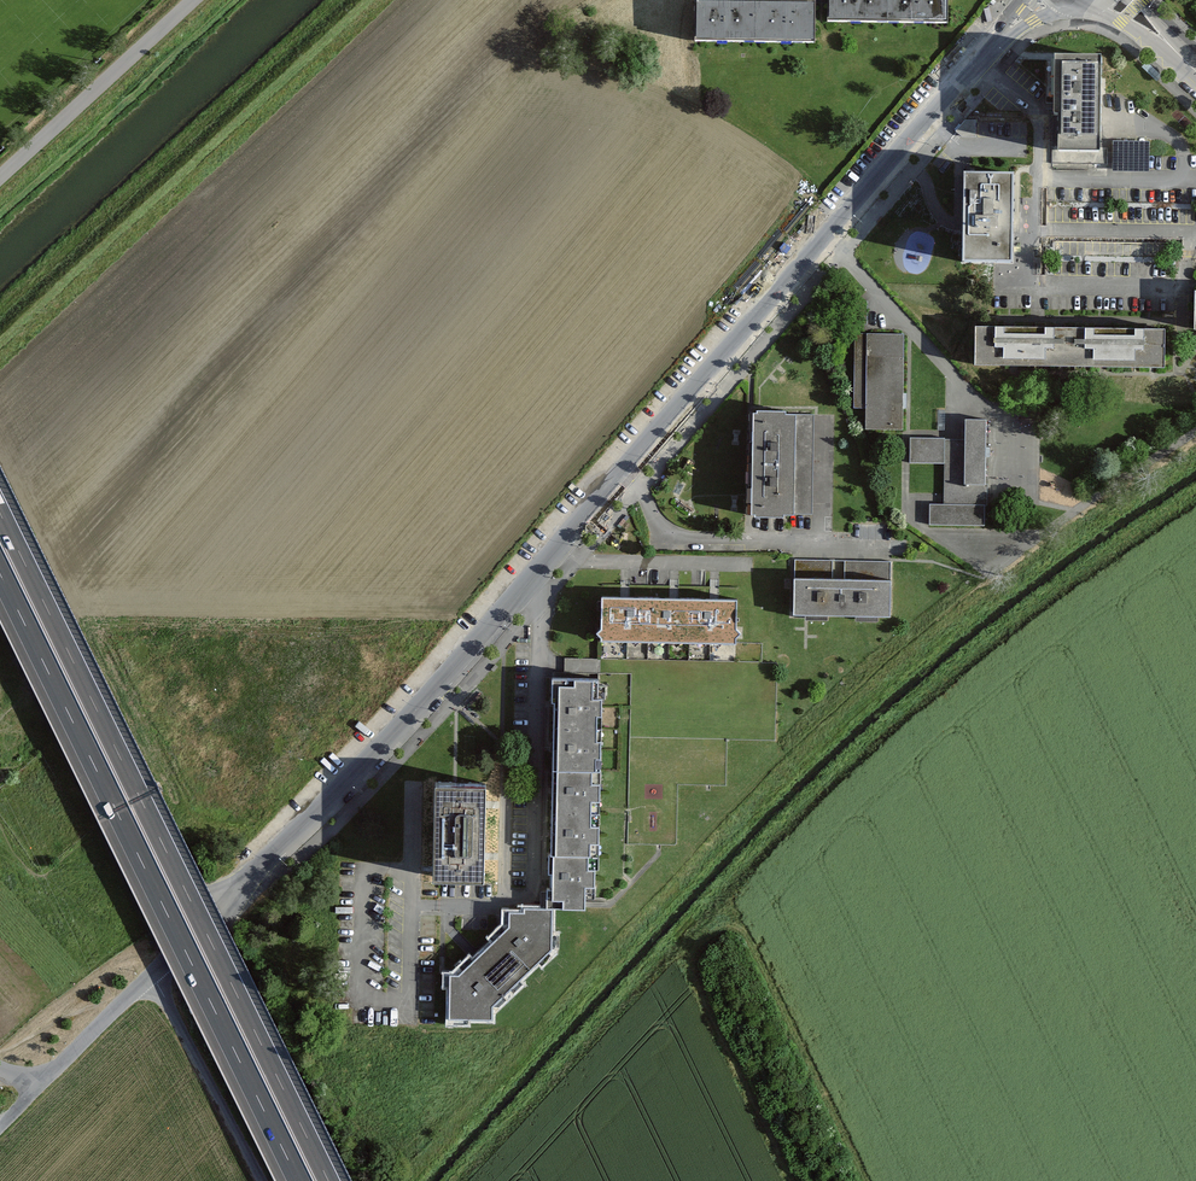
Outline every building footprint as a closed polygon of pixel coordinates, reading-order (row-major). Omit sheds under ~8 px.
[(828,20),(945,21),(946,0),(828,0),(828,20)] [(813,4),(695,3),(695,39),(813,40),(813,4)] [(1100,81),(1101,36),(1056,35),(1055,92),(1060,92),(1059,150),(1099,150),(1099,145),(1100,81)] [(975,119),(965,119),(955,130),(959,132),(962,136),(975,136),(975,121),(975,119)] [(1146,168),(1146,156),(1146,152),(1115,152),(1115,167),(1146,168)] [(992,262),(1013,262),(1014,232),(1014,164),(1015,157),(1015,154),(1014,153),(975,153),(964,153),(963,262),(992,262)] [(992,326),(975,326),(975,364),(1009,365),(1013,365),(1062,365),(1163,367),(1164,329),(992,326)] [(865,429),(902,429),(903,334),(853,334),(853,406),(865,407),(865,429)] [(810,515),(812,414),(753,413),(752,514),(810,515)] [(965,438),(910,438),(910,461),(943,462),(943,504),(930,504),(930,524),(983,524),(984,504),(987,504),(987,483),(984,483),(985,420),(965,420),(965,438)] [(794,561),(793,581),(830,582),(830,562),(794,561)] [(844,561),(843,582),(891,583),(891,562),(844,561)] [(830,582),(793,581),(792,620),(890,622),(891,583),(843,582),(830,582)] [(625,598),(601,598),(601,628),(596,632),(601,636),(601,642),(735,644),(735,637),(740,632),(735,627),(736,600),(716,599),(675,599),(625,598)] [(735,644),(601,642),(600,659),(565,658),(565,665),(565,671),(631,672),(630,737),(725,738),(775,739),(776,663),(761,663),(761,644),(735,644)] [(596,697),(597,678),(551,678),(551,701),(554,701),(553,768),(600,768),(600,697),(596,697)] [(599,868),(600,768),(553,768),(553,867),(553,875),(546,875),(546,907),(552,907),(583,907),(584,884),(593,884),(593,868),(599,868)] [(489,804),(489,779),(455,778),(430,778),(429,880),(438,880),(440,880),(488,880),(488,856),(489,804)] [(491,1017),(492,1003),(552,945),(552,907),(546,907),(542,907),(524,907),(524,909),(510,909),(510,923),(475,956),(458,973),(449,973),(448,1017),(491,1017)]
